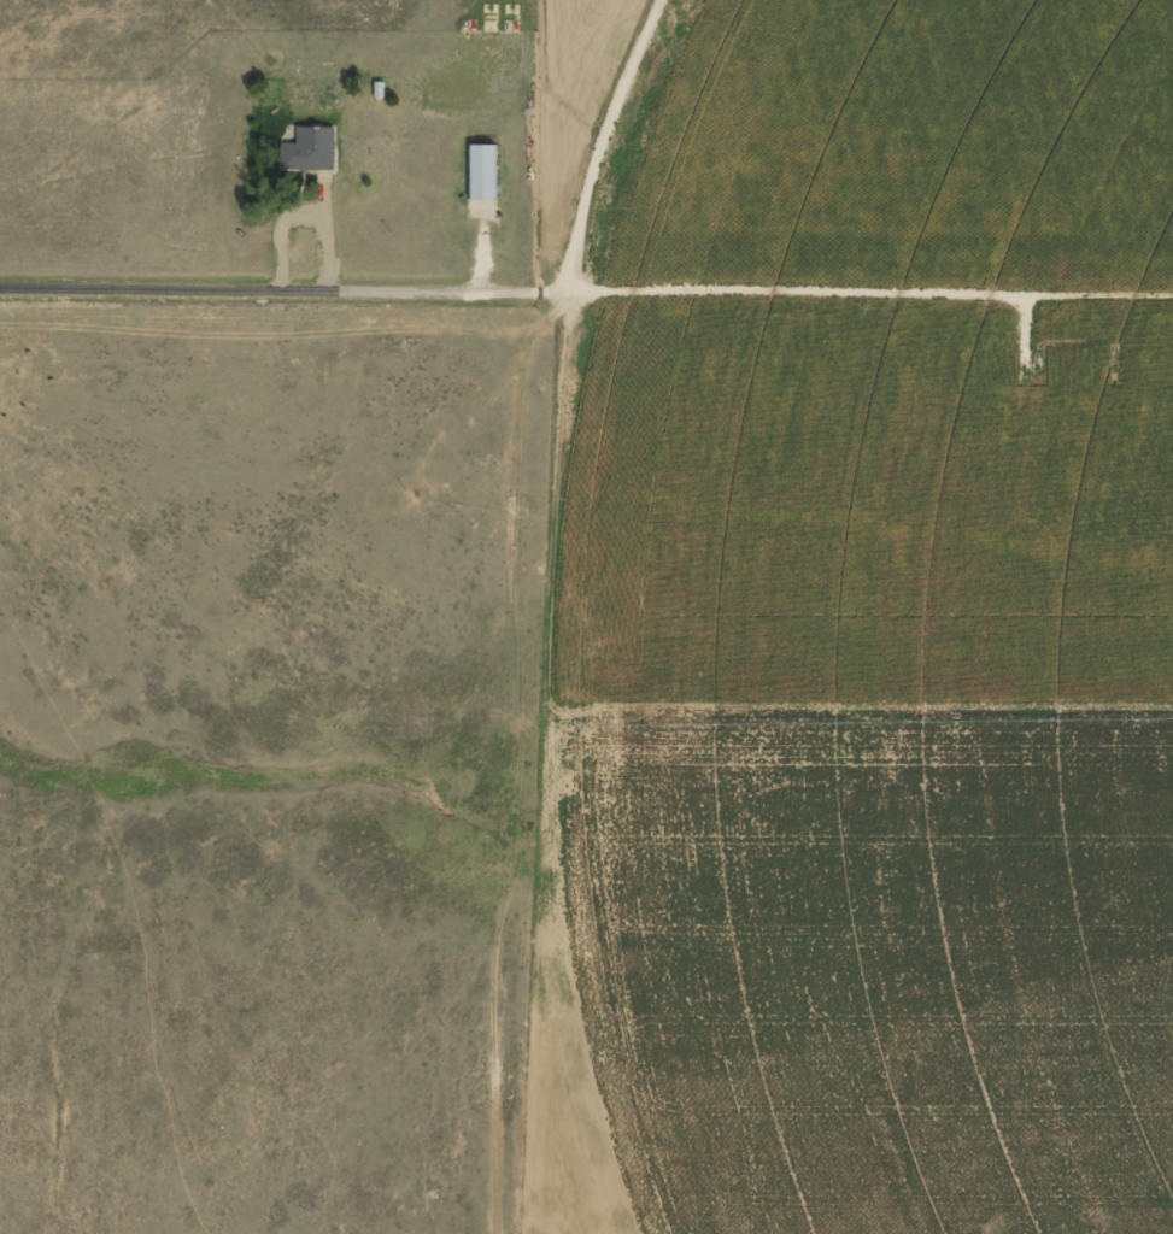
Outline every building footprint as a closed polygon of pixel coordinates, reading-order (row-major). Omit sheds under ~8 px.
[(478,183),(467,184),(468,198),(479,197),(478,183)]
